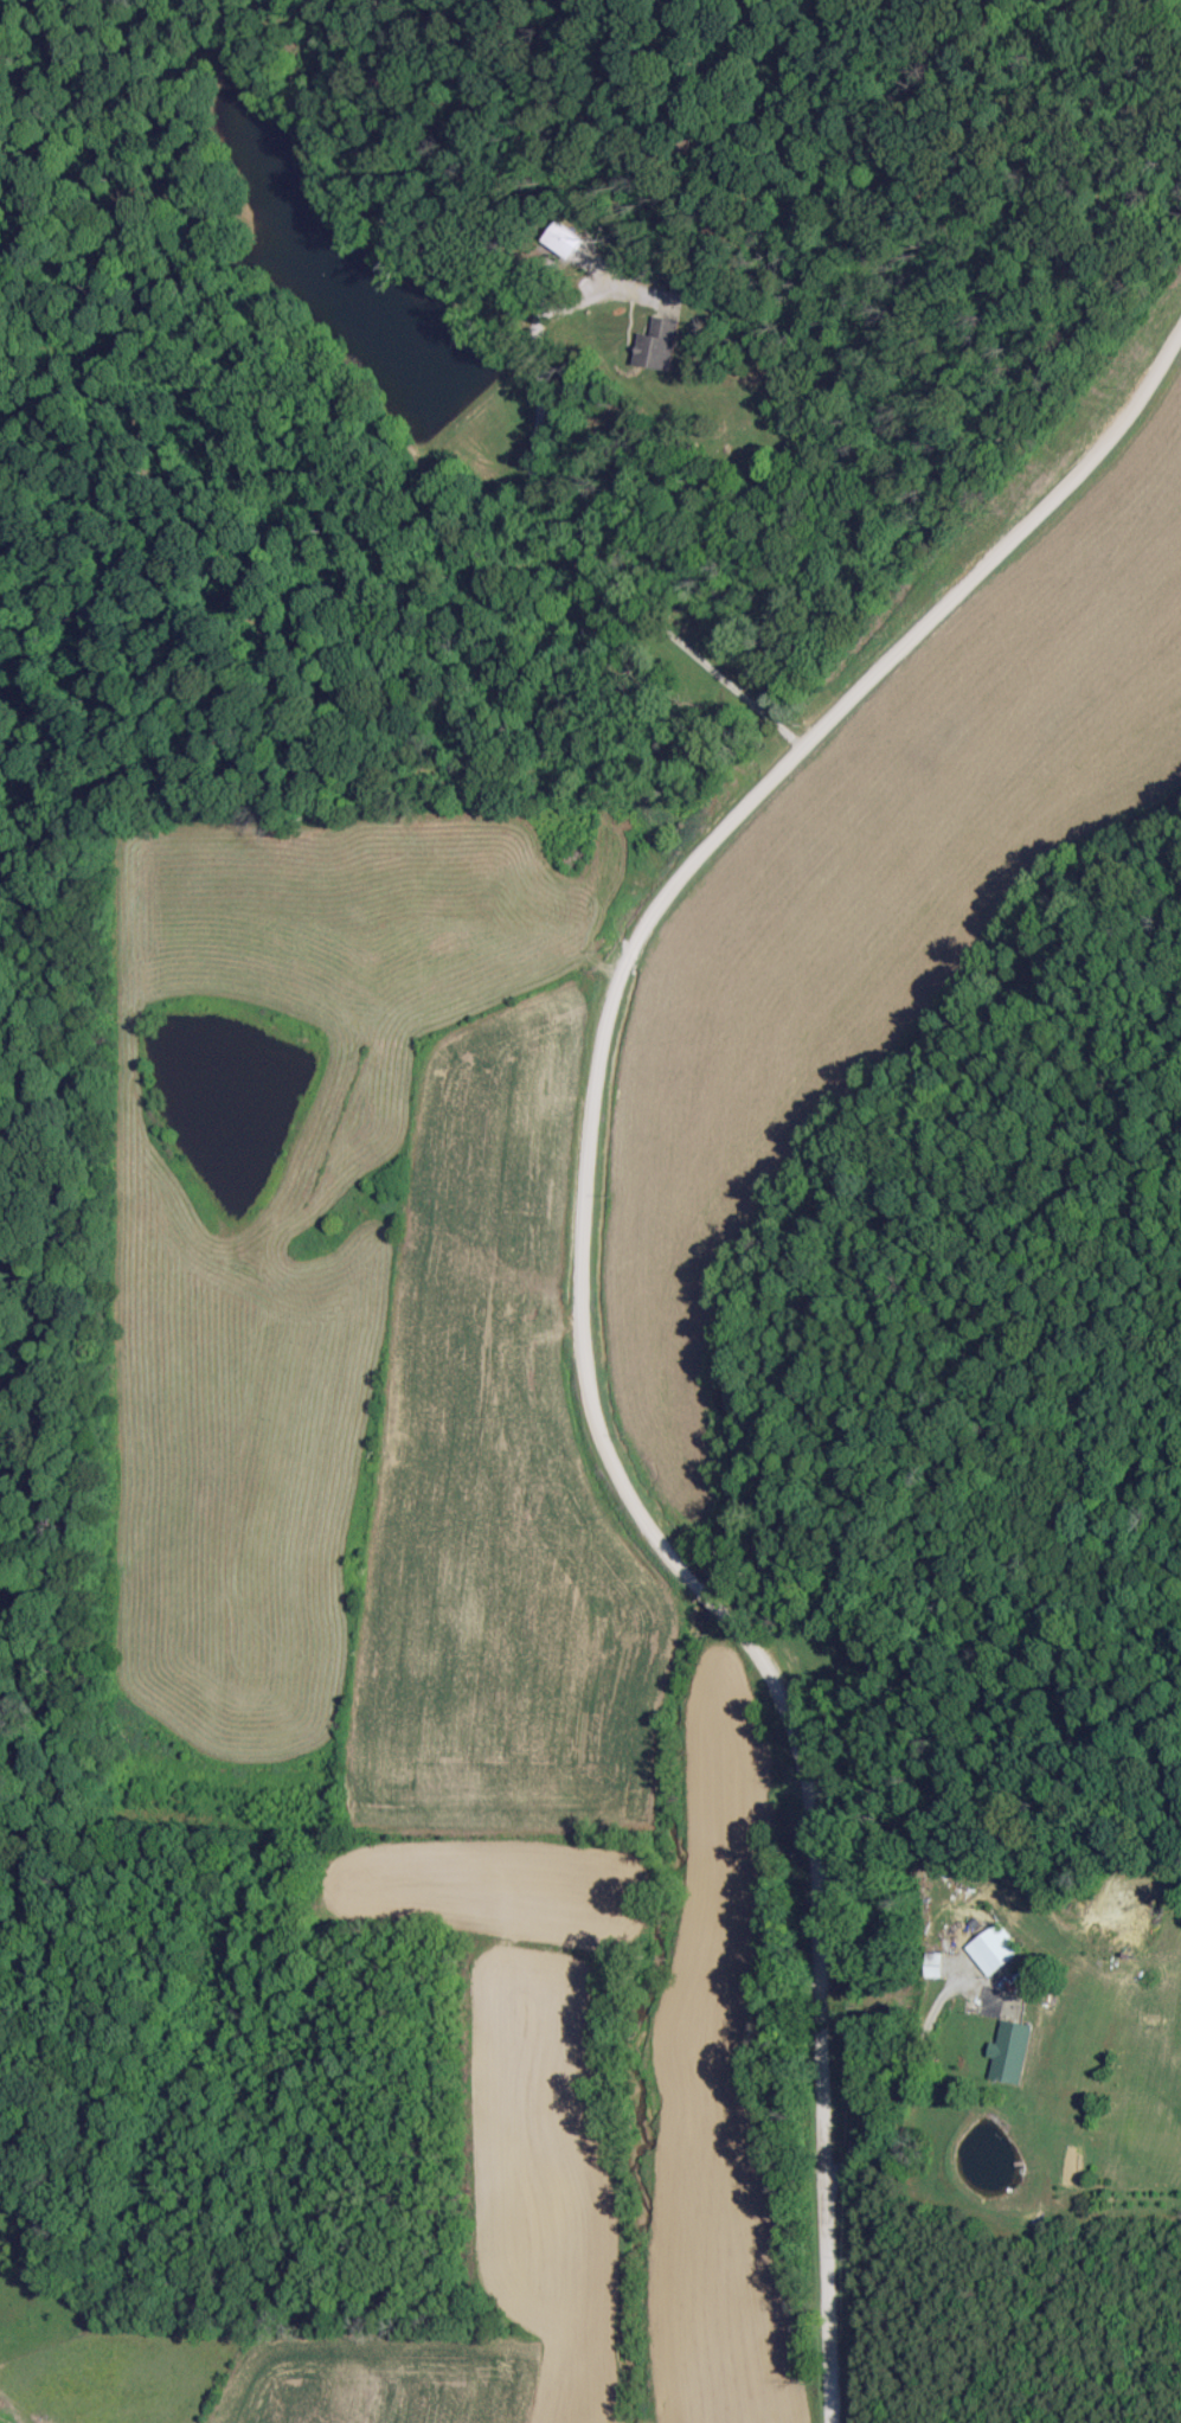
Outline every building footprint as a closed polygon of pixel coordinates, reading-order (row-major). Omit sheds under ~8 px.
[(568,260),(582,240),(556,220),(541,240),(568,260)] [(676,319),(651,316),(648,334),(637,333),(633,365),(669,370),(676,319)] [(990,1973),(1019,1949),(996,1920),(967,1944),(990,1973)] [(1029,2025),(1000,2018),(995,2043),(992,2043),(985,2076),(1017,2083),(1029,2025)]
